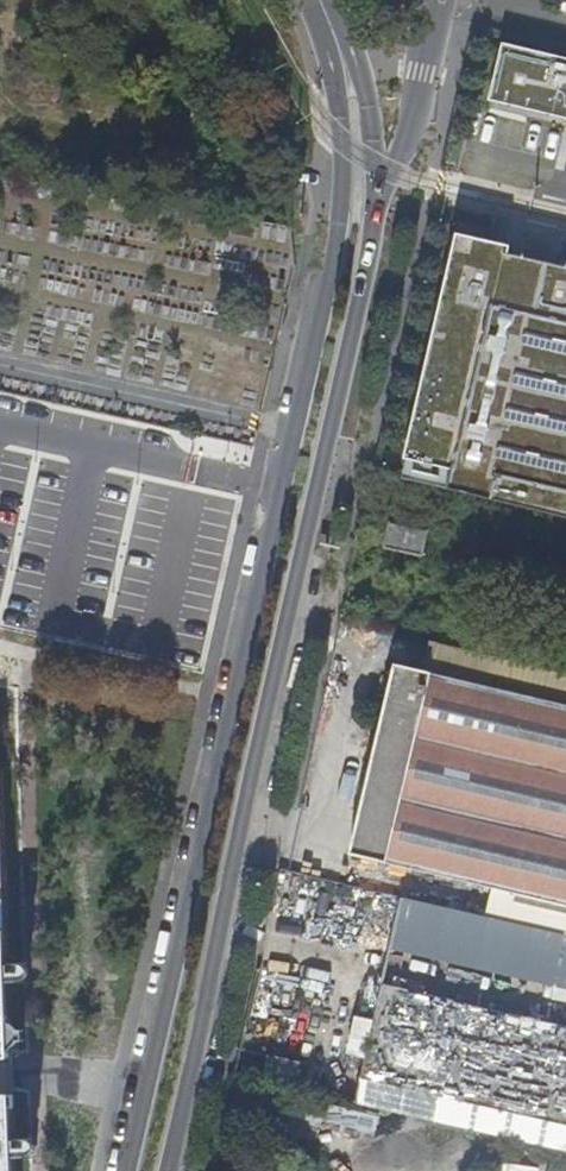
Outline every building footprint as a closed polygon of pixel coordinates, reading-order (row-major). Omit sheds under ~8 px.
[(503,43),(489,102),(565,120),(565,58),(503,43)] [(452,233),(394,480),(565,521),(565,260),(452,233)] [(420,555),(426,531),(390,523),(385,546),(420,555)] [(396,663),(353,853),(565,905),(565,704),(396,663)] [(399,901),(354,1107),(565,1152),(565,937),(399,901)] [(264,1052),(256,1074),(286,1085),(295,1064),(264,1052)] [(198,1162),(196,1170),(205,1170),(207,1164),(198,1162)]
